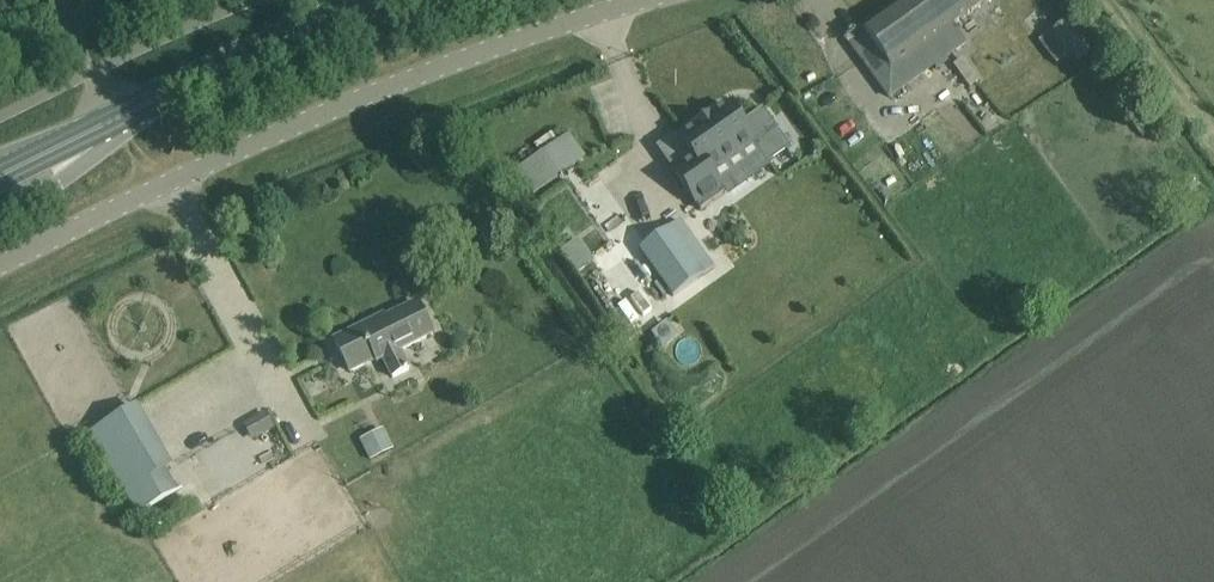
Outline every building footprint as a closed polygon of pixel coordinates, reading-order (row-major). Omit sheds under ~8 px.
[(865,64),(889,97),(952,51),(940,34),(986,0),(906,0),(862,32),(865,35),(851,45),(865,64)] [(1083,44),(1066,21),(1049,33),(1066,57),(1083,44)] [(962,58),(955,64),(970,85),(977,79),(962,58)] [(711,169),(751,139),(764,156),(786,139),(760,105),(739,121),(726,104),(709,117),(707,115),(693,126),(694,128),(679,140),(692,157),(673,171),(693,198),(694,198),(703,209),(727,190),(711,169)] [(567,135),(518,170),(535,194),(584,158),(567,135)] [(672,298),(714,268),(692,237),(683,244),(672,228),(639,250),(672,298)] [(634,245),(590,269),(616,318),(661,294),(634,245)] [(400,351),(433,334),(418,303),(363,330),(361,327),(334,340),(350,372),(376,359),(377,362),(383,359),(393,378),(409,370),(400,351)] [(135,407),(126,413),(92,433),(127,493),(170,467),(135,407)] [(252,441),(274,429),(265,412),(242,424),(252,441)] [(370,461),(394,449),(384,428),(360,441),(370,461)]
